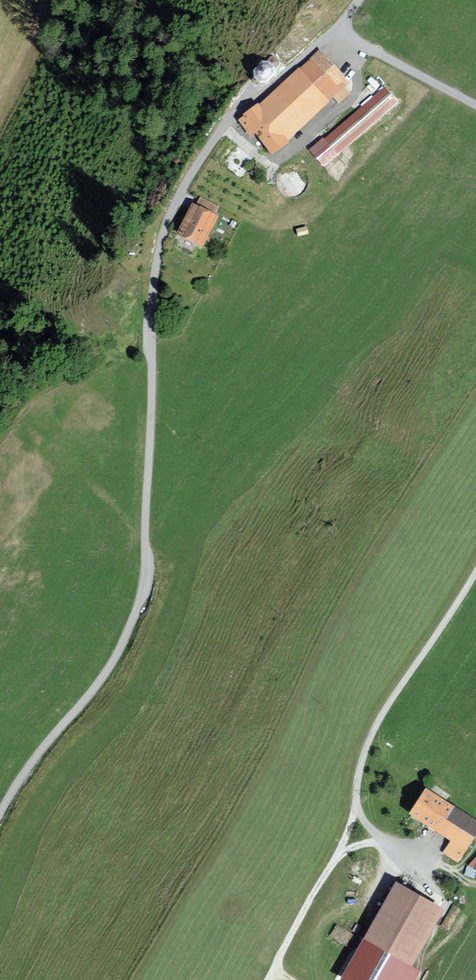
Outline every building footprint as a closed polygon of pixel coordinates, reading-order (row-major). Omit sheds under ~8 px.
[(352,85),(324,52),(240,123),(255,140),(259,137),(277,158),(293,144),(289,140),(335,101),(339,105),(351,95),(346,89),(352,85)] [(278,64),(270,57),(266,62),(261,61),(253,71),(254,78),(250,83),(256,87),(260,83),(266,82),(274,73),(274,69),(278,64)] [(399,104),(384,88),(310,153),(325,170),(399,104)] [(222,210),(201,199),(181,239),(206,252),(223,219),(219,217),(222,210)] [(429,790),(412,815),(451,842),(443,855),(457,865),(475,837),(475,821),(429,790)] [(448,911),(400,883),(366,941),(415,969),(448,911)]
